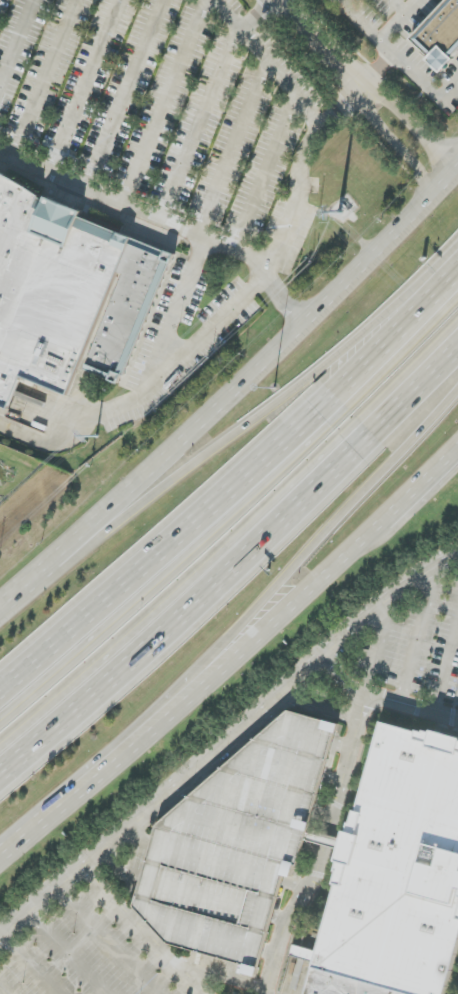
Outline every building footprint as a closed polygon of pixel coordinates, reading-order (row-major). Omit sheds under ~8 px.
[(410,39),(447,0),(457,0),(457,52),(453,57),(455,59),(442,73),(428,60),(430,57),(410,39)] [(11,407),(0,403),(0,172),(11,177),(27,186),(41,197),(48,199),(48,197),(84,212),(82,217),(172,253),(120,382),(79,365),(68,394),(23,376),(11,407)] [(259,968),(284,876),(293,878),(296,866),(299,867),(306,840),(341,850),(343,843),(308,833),(309,831),(310,831),(313,823),(311,822),(336,732),(338,733),(341,725),(326,720),(325,721),(290,711),(157,826),(135,906),(167,943),(259,968)] [(434,730),(457,737),(457,954),(447,993),(305,993),(312,968),(314,968),(337,885),(336,884),(339,872),(337,871),(340,862),(338,862),(341,850),(343,843),(347,831),(348,832),(351,823),(353,823),(356,811),(358,811),(383,722),(418,732),(419,730),(426,732),(427,730),(433,732),(434,730)]
